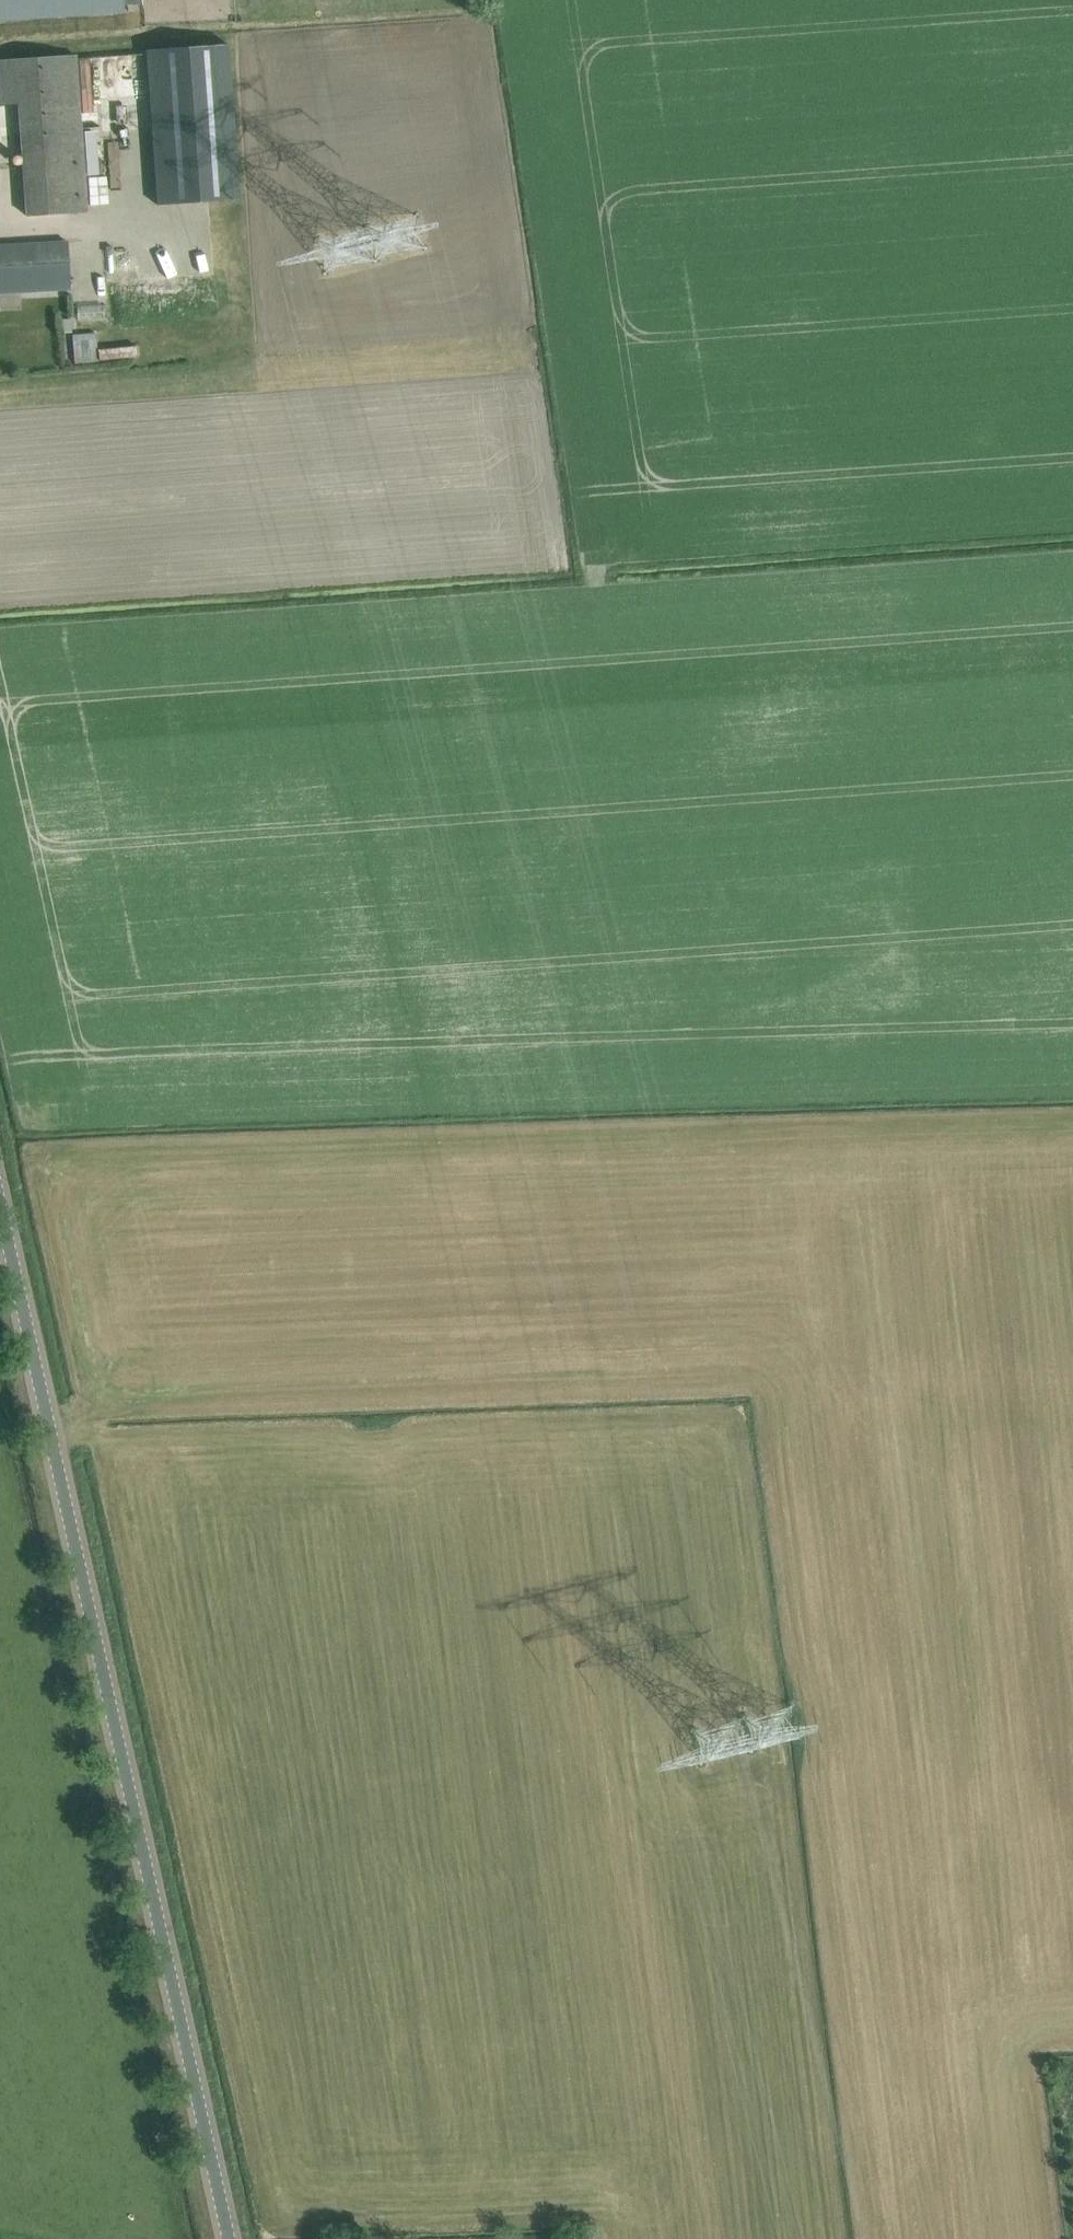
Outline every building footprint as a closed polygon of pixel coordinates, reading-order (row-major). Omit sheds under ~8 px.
[(125,12),(124,0),(0,0),(0,20),(125,12)] [(228,43),(146,49),(158,205),(239,199),(228,43)] [(78,55),(0,60),(0,117),(1,127),(20,126),(26,216),(88,212),(78,55)] [(67,289),(64,240),(0,245),(0,293),(67,289)] [(96,333),(96,332),(73,334),(75,363),(100,361),(97,333),(96,333)]
